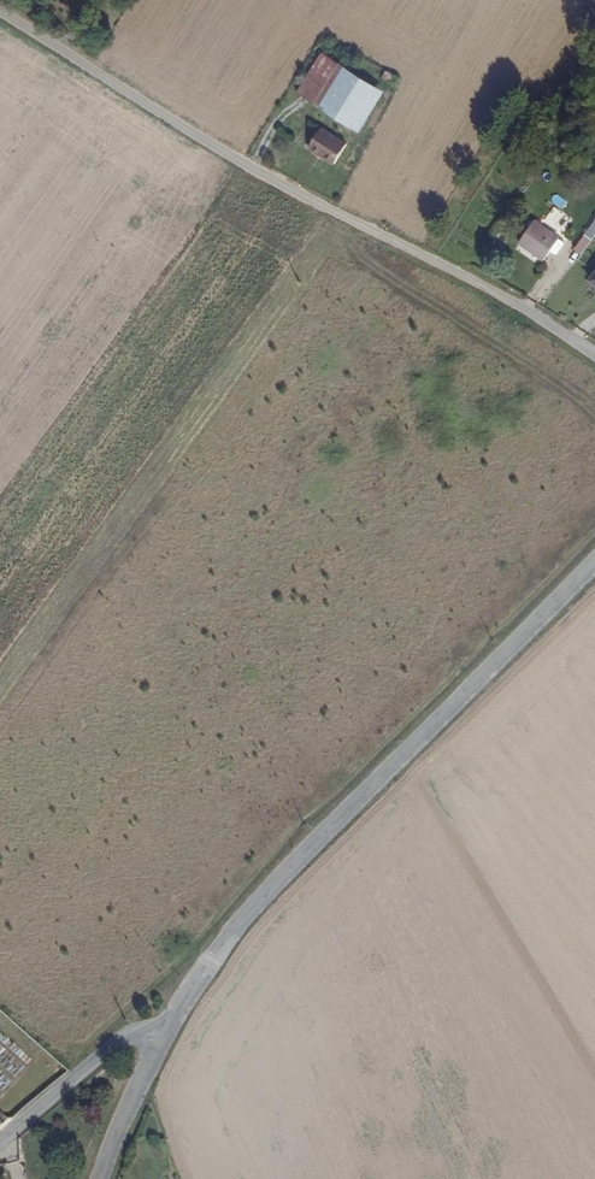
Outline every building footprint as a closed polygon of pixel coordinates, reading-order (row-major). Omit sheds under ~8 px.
[(357,132),(382,94),(322,55),(297,93),(357,132)] [(333,166),(345,146),(319,130),(306,151),(333,166)] [(594,236),(594,221),(571,252),(578,257),(594,236)] [(549,254),(558,242),(533,223),(517,243),(542,262),(549,254)] [(554,258),(563,247),(558,242),(549,254),(554,258)]
